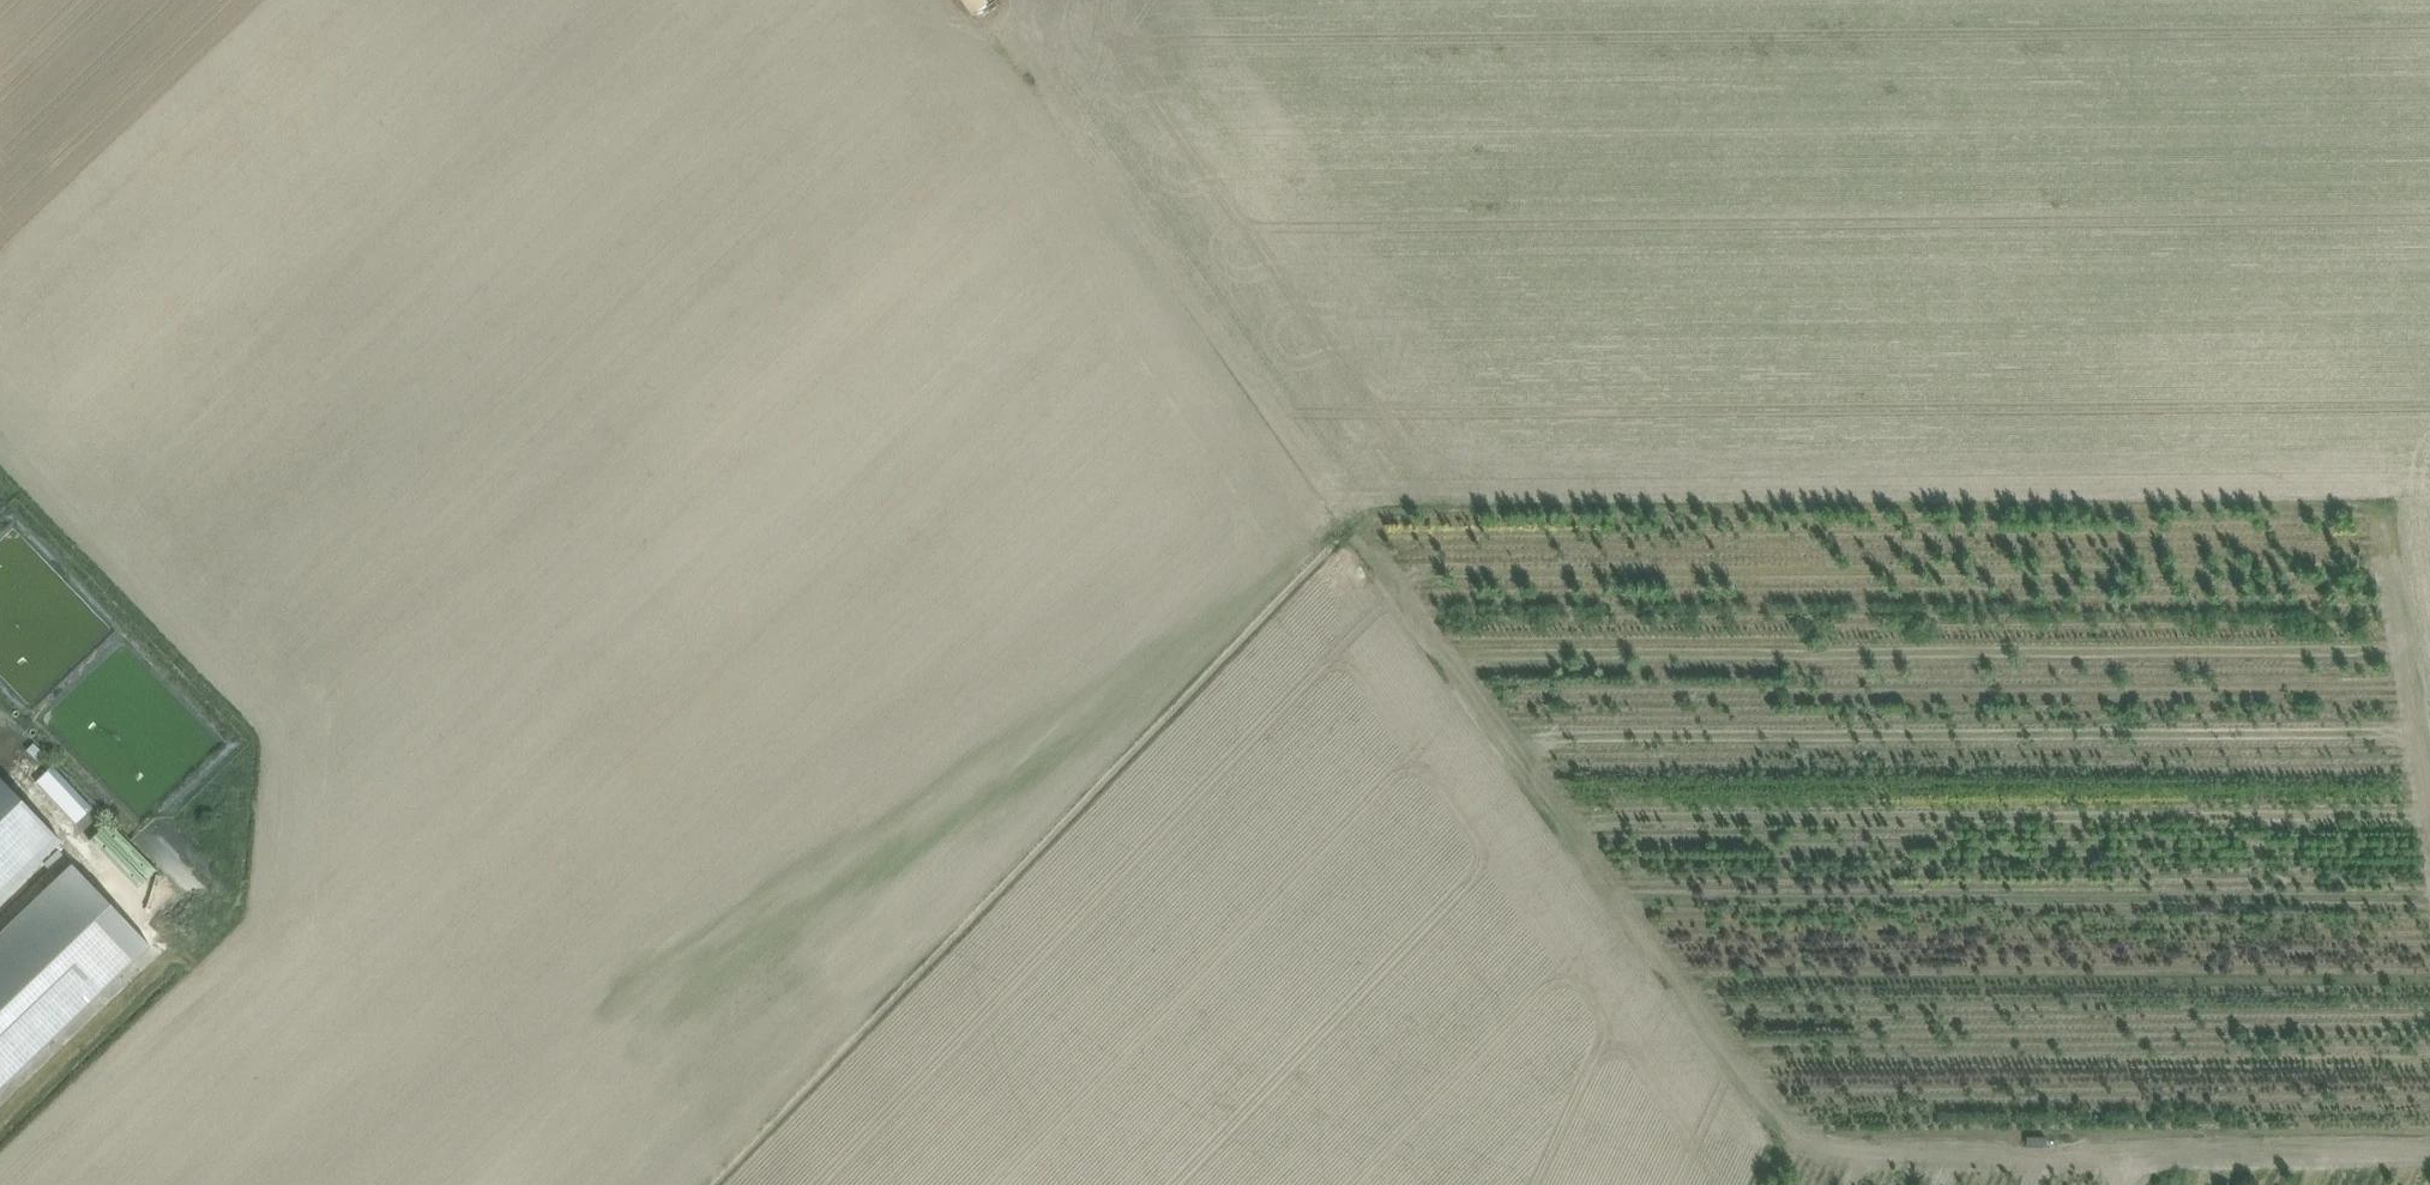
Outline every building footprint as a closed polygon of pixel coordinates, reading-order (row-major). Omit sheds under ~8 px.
[(972,16),(995,0),(961,0),(972,16)] [(35,779),(76,821),(93,805),(52,763),(35,779)] [(63,841),(2,779),(0,781),(0,902),(63,841)] [(139,887),(158,867),(107,819),(88,839),(139,887)] [(74,865),(60,850),(44,863),(59,880),(0,937),(0,1089),(151,944),(75,865),(74,865)]
